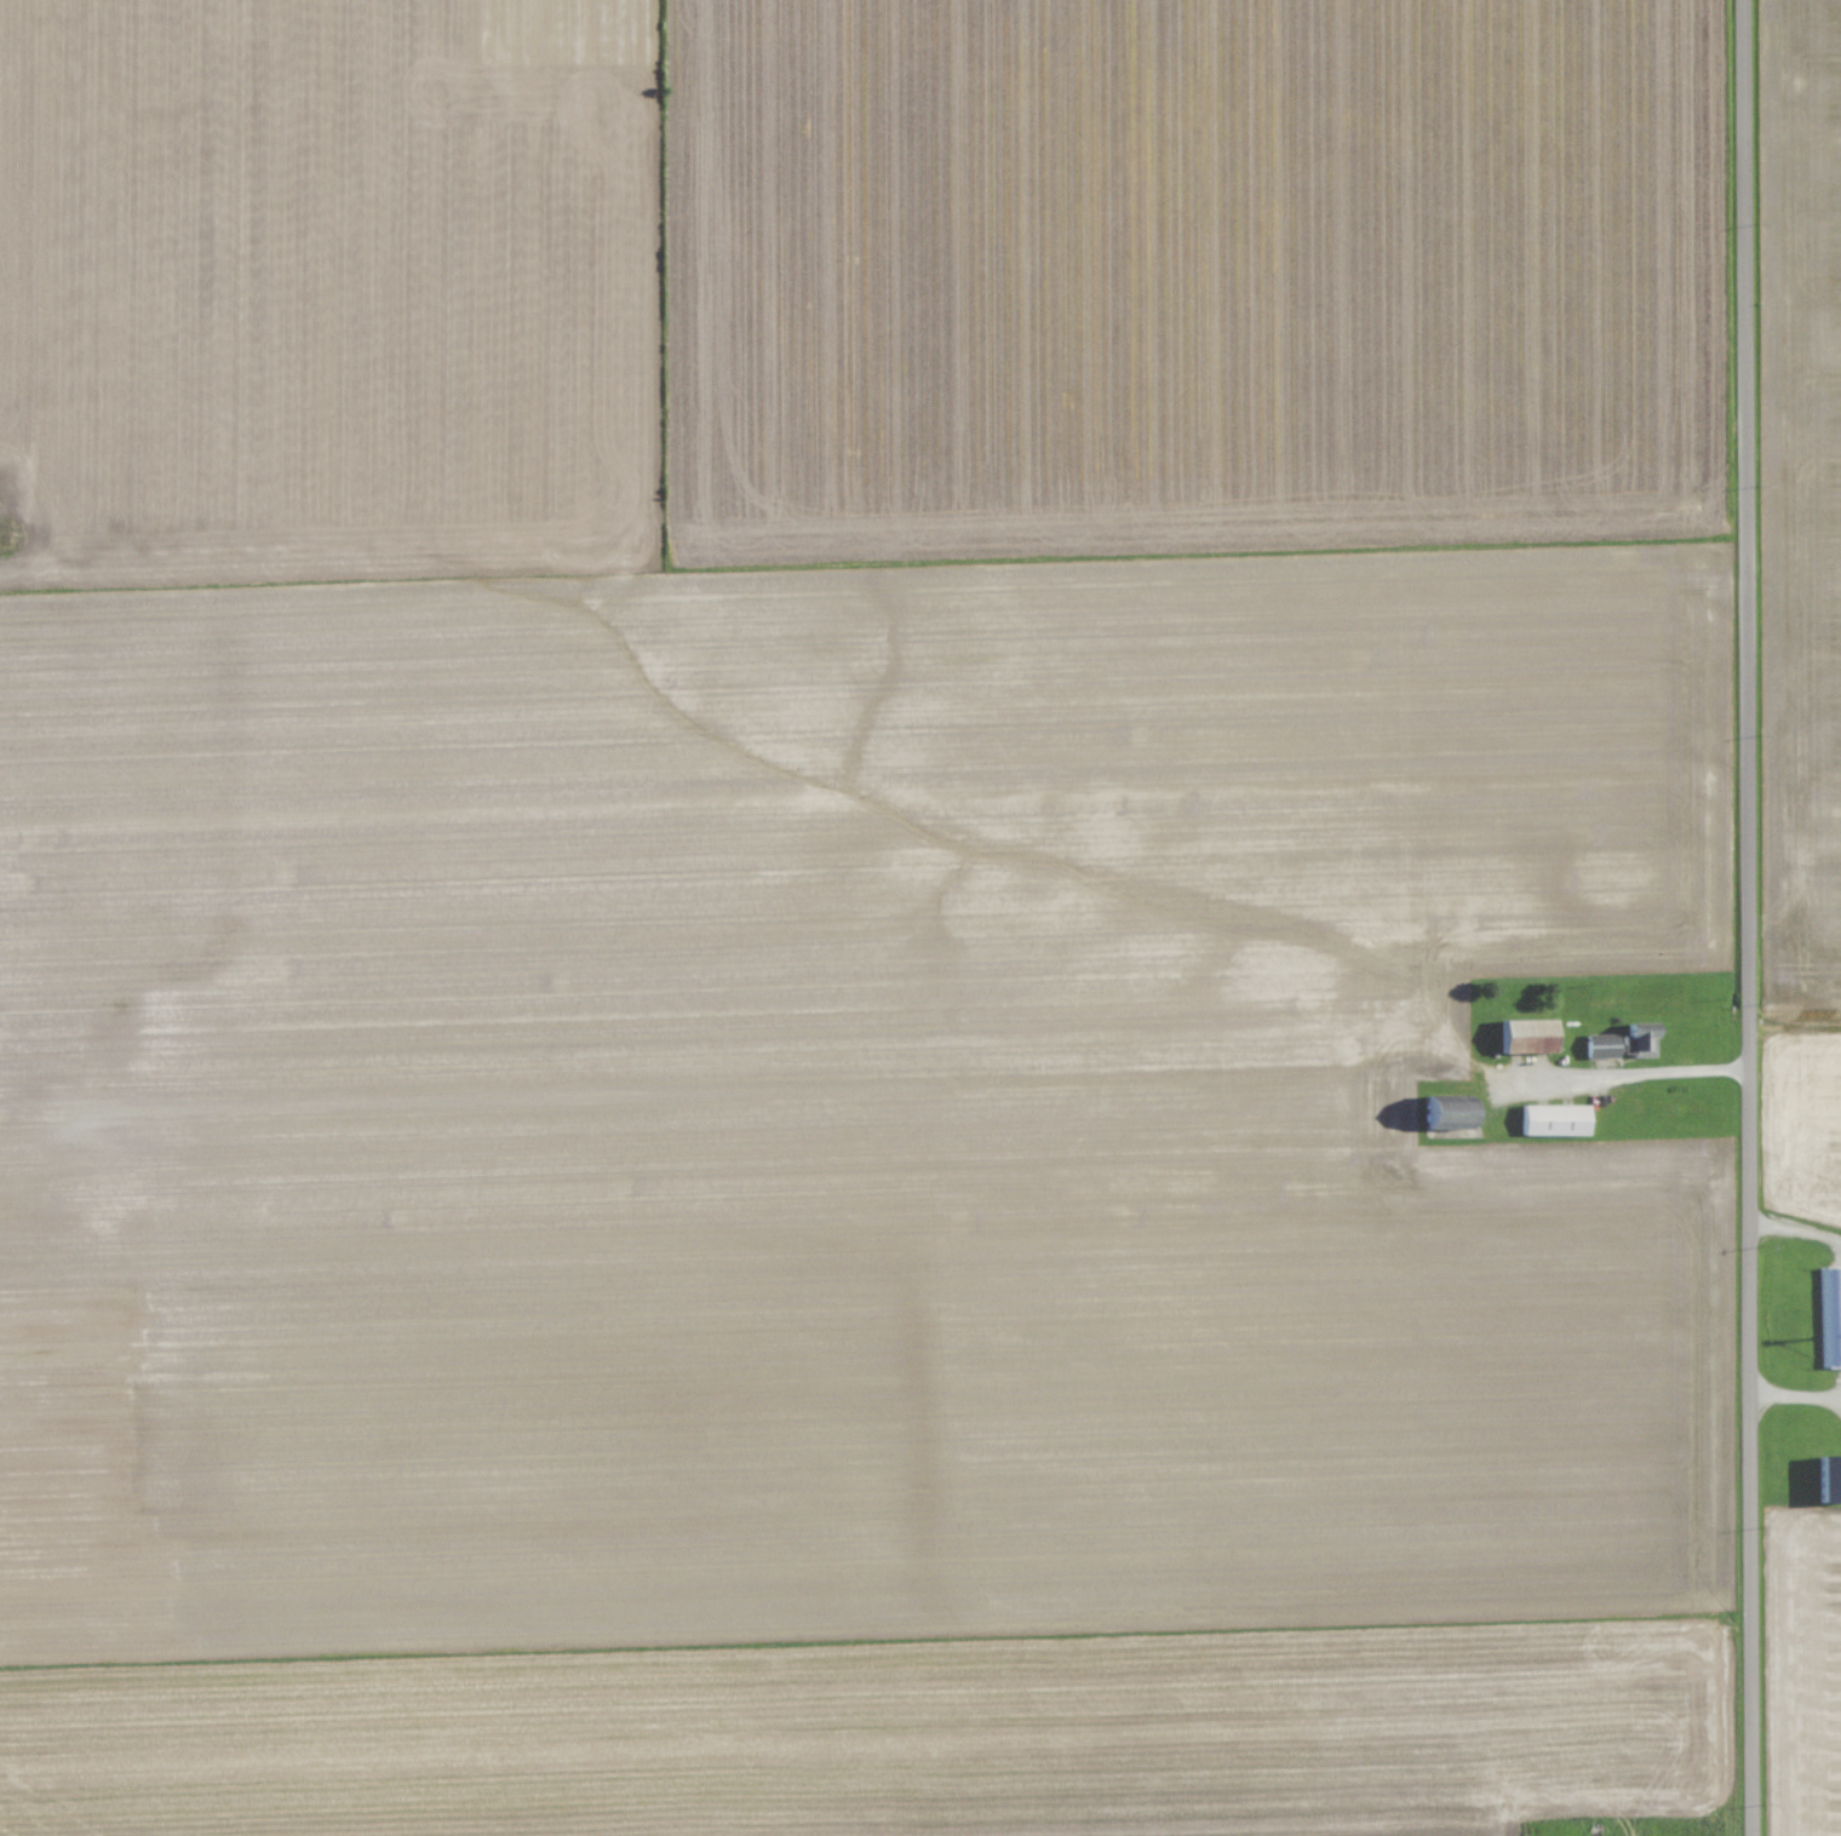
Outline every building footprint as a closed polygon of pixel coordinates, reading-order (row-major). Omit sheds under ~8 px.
[(1490,1018),(1490,1052),(1549,1052),(1549,1018),(1490,1018)] [(1614,1032),(1578,1032),(1578,1057),(1647,1057),(1647,1022),(1614,1022),(1614,1032)] [(1463,1095),(1408,1097),(1408,1128),(1463,1127),(1463,1095)] [(1584,1135),(1584,1104),(1514,1104),(1514,1135),(1584,1135)] [(1817,1266),(1819,1366),(1840,1366),(1840,1266),(1817,1266)] [(1809,1503),(1840,1503),(1840,1456),(1809,1456),(1809,1503)]
